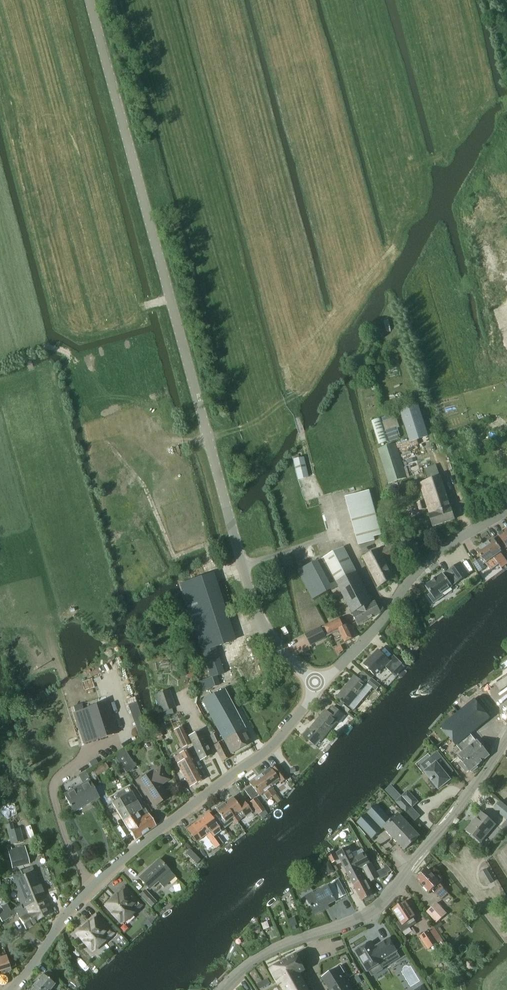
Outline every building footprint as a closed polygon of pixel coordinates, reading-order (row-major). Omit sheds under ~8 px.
[(418,405),(401,411),(411,441),(428,436),(418,405)] [(380,444),(387,442),(380,419),(373,421),(380,444)] [(378,449),(389,485),(407,479),(396,443),(378,449)] [(293,460),(298,480),(308,478),(303,457),(293,460)] [(440,477),(429,480),(420,483),(430,514),(429,515),(433,527),(454,520),(440,477)] [(345,497),(359,546),(375,541),(374,537),(382,535),(370,491),(345,497)] [(424,500),(416,503),(419,511),(426,509),(424,500)] [(500,538),(506,548),(506,529),(498,535),(500,538)] [(495,541),(493,538),(485,544),(499,564),(503,561),(498,555),(506,548),(500,538),(495,541)] [(386,547),(380,550),(381,551),(383,556),(384,556),(384,557),(384,558),(395,551),(391,544),(386,547)] [(490,570),(499,564),(485,544),(476,550),(490,570)] [(313,600),(339,587),(358,625),(381,613),(375,601),(372,602),(357,572),(344,548),(298,571),(313,600)] [(383,556),(381,551),(380,550),(364,558),(378,586),(395,578),(384,558),(384,557),(384,556),(383,556)] [(477,561),(473,563),(474,564),(479,573),(486,568),(483,565),(480,559),(477,561)] [(454,568),(448,572),(456,584),(462,579),(469,574),(461,563),(454,568)] [(432,581),(425,586),(431,594),(428,596),(434,603),(444,597),(442,594),(453,587),(452,586),(456,584),(448,572),(444,575),(443,573),(437,578),(436,578),(432,581)] [(209,574),(179,584),(181,591),(184,591),(199,641),(211,678),(216,676),(224,674),(215,646),(231,642),(228,632),(209,574)] [(340,619),(329,624),(306,635),(311,645),(330,635),(329,635),(339,630),(345,642),(354,638),(347,625),(344,627),(340,619)] [(337,656),(344,652),(341,645),(334,648),(337,656)] [(394,656),(389,660),(379,650),(364,665),(375,676),(384,666),(392,674),(403,664),(394,656)] [(184,671),(183,675),(191,680),(197,668),(187,663),(183,671),(184,671)] [(356,674),(337,697),(341,700),(345,703),(348,706),(349,707),(366,685),(368,684),(356,674)] [(372,679),(368,684),(372,688),(376,691),(381,686),(372,679)] [(210,715),(232,703),(224,689),(203,701),(210,715)] [(176,708),(169,690),(155,695),(161,713),(176,708)] [(475,700),(448,721),(463,740),(470,734),(489,718),(487,715),(475,700)] [(112,713),(109,702),(83,710),(93,742),(119,734),(116,725),(115,725),(112,713)] [(224,740),(245,728),(232,703),(210,715),(224,740)] [(345,716),(333,707),(328,712),(326,710),(310,730),(308,729),(303,736),(315,745),(319,739),(321,741),(336,722),(339,724),(345,716)] [(470,771),(471,770),(472,772),(478,768),(476,766),(479,764),(467,749),(466,750),(461,744),(460,742),(463,740),(448,721),(441,727),(456,745),(457,745),(463,753),(458,757),(462,761),(459,763),(466,772),(468,770),(470,771)] [(173,730),(182,749),(191,744),(183,726),(173,730)] [(253,742),(245,728),(224,740),(231,754),(253,742)] [(189,736),(200,760),(212,755),(201,731),(189,736)] [(463,740),(460,742),(461,744),(466,750),(467,749),(479,764),(489,756),(477,741),(476,742),(473,738),(471,736),(470,735),(470,734),(463,740)] [(230,758),(222,741),(214,746),(222,762),(230,758)] [(124,750),(115,756),(122,767),(132,760),(124,750)] [(180,755),(183,761),(178,764),(190,787),(203,780),(191,757),(190,757),(187,751),(180,755)] [(425,773),(431,780),(432,781),(430,783),(435,789),(437,787),(439,790),(450,780),(447,777),(453,772),(437,752),(431,757),(436,764),(425,773)] [(89,763),(93,768),(99,764),(96,759),(89,763)] [(105,763),(93,770),(97,776),(109,769),(105,763)] [(257,777),(271,797),(272,796),(277,803),(281,801),(271,787),(279,781),(280,783),(287,778),(277,765),(270,770),(271,771),(269,769),(266,771),(257,777)] [(152,772),(139,781),(155,806),(169,797),(161,785),(169,779),(160,767),(153,773),(152,772)] [(267,800),(271,797),(257,777),(249,783),(259,796),(262,793),(267,800)] [(99,798),(89,780),(64,794),(74,812),(99,798)] [(131,791),(131,792),(113,803),(124,822),(135,840),(156,826),(148,813),(144,807),(141,809),(131,791)] [(396,802),(406,813),(418,802),(408,791),(396,802)] [(224,803),(237,822),(241,820),(237,814),(241,811),(245,817),(252,811),(243,799),(237,804),(232,797),(224,803)] [(256,797),(249,802),(258,815),(265,810),(256,797)] [(501,801),(493,809),(506,820),(506,806),(501,801)] [(234,825),(237,822),(224,803),(221,805),(220,804),(215,807),(216,809),(218,813),(214,815),(224,828),(232,822),(234,825)] [(372,839),(384,828),(392,821),(377,805),(357,823),(372,839)] [(496,824),(481,812),(466,830),(480,843),(496,824)] [(217,836),(213,830),(218,826),(208,813),(200,820),(214,838),(217,836)] [(392,821),(384,828),(404,850),(419,836),(399,814),(392,821)] [(196,842),(205,835),(215,849),(219,846),(214,838),(200,820),(192,826),(191,825),(186,829),(196,842)] [(6,825),(11,845),(24,841),(20,827),(14,829),(12,823),(6,825)] [(25,846),(8,850),(12,869),(29,865),(25,846)] [(365,852),(354,858),(348,847),(337,853),(362,901),(373,895),(365,878),(360,869),(371,864),(365,852)] [(190,850),(185,854),(196,865),(200,861),(191,851),(190,850)] [(338,860),(333,851),(327,854),(332,863),(338,860)] [(175,877),(170,870),(159,859),(139,878),(149,889),(164,876),(169,882),(175,877)] [(371,864),(360,869),(365,878),(368,877),(371,883),(380,878),(372,863),(371,864)] [(486,868),(480,872),(487,885),(494,882),(486,868)] [(448,894),(439,883),(441,882),(441,878),(438,875),(433,875),(428,869),(417,879),(430,892),(432,890),(441,900),(448,894)] [(28,908),(37,923),(36,921),(53,912),(46,898),(35,872),(11,881),(20,906),(23,910),(28,908)] [(339,878),(332,882),(339,895),(345,891),(339,878)] [(315,896),(308,900),(315,914),(323,910),(322,909),(327,906),(336,901),(327,886),(313,893),(315,896)] [(134,898),(124,887),(116,895),(116,896),(105,906),(112,914),(120,923),(120,922),(122,924),(133,913),(132,912),(139,906),(133,899),(134,898)] [(157,902),(145,890),(139,895),(151,908),(157,902)] [(406,902),(394,910),(401,920),(396,924),(402,933),(409,928),(408,926),(415,921),(413,917),(415,916),(406,902)] [(437,923),(447,914),(437,902),(426,912),(437,923)] [(37,923),(28,908),(23,910),(20,906),(11,911),(7,904),(1,907),(3,911),(0,913),(0,918),(2,921),(17,913),(20,918),(26,929),(37,923)] [(105,926),(96,915),(87,923),(88,924),(76,934),(84,942),(83,942),(91,951),(91,950),(93,952),(104,941),(103,940),(111,934),(104,927),(105,926)] [(420,936),(429,950),(439,943),(441,947),(446,944),(434,927),(420,936)] [(279,937),(276,931),(270,934),(273,940),(279,937)] [(398,948),(402,945),(397,938),(393,941),(398,948)] [(381,971),(382,968),(380,964),(384,962),(382,960),(397,951),(389,939),(375,947),(372,942),(363,947),(361,946),(358,948),(357,951),(356,952),(368,971),(369,970),(372,975),(374,976),(381,971)] [(5,971),(5,972),(11,970),(10,967),(6,956),(6,955),(0,957),(0,972),(5,971)] [(12,955),(6,956),(10,967),(16,966),(12,955)] [(278,985),(283,983),(300,974),(305,971),(297,955),(270,969),(278,985)] [(330,989),(333,989),(347,981),(343,975),(345,973),(341,966),(338,968),(338,967),(322,977),(330,989)] [(49,971),(46,974),(52,979),(55,976),(49,971)] [(55,984),(43,974),(33,986),(38,989),(50,989),(55,984)] [(287,989),(291,989),(304,983),(300,974),(283,983),(287,989)] [(351,988),(347,981),(333,989),(348,989),(351,988)]
